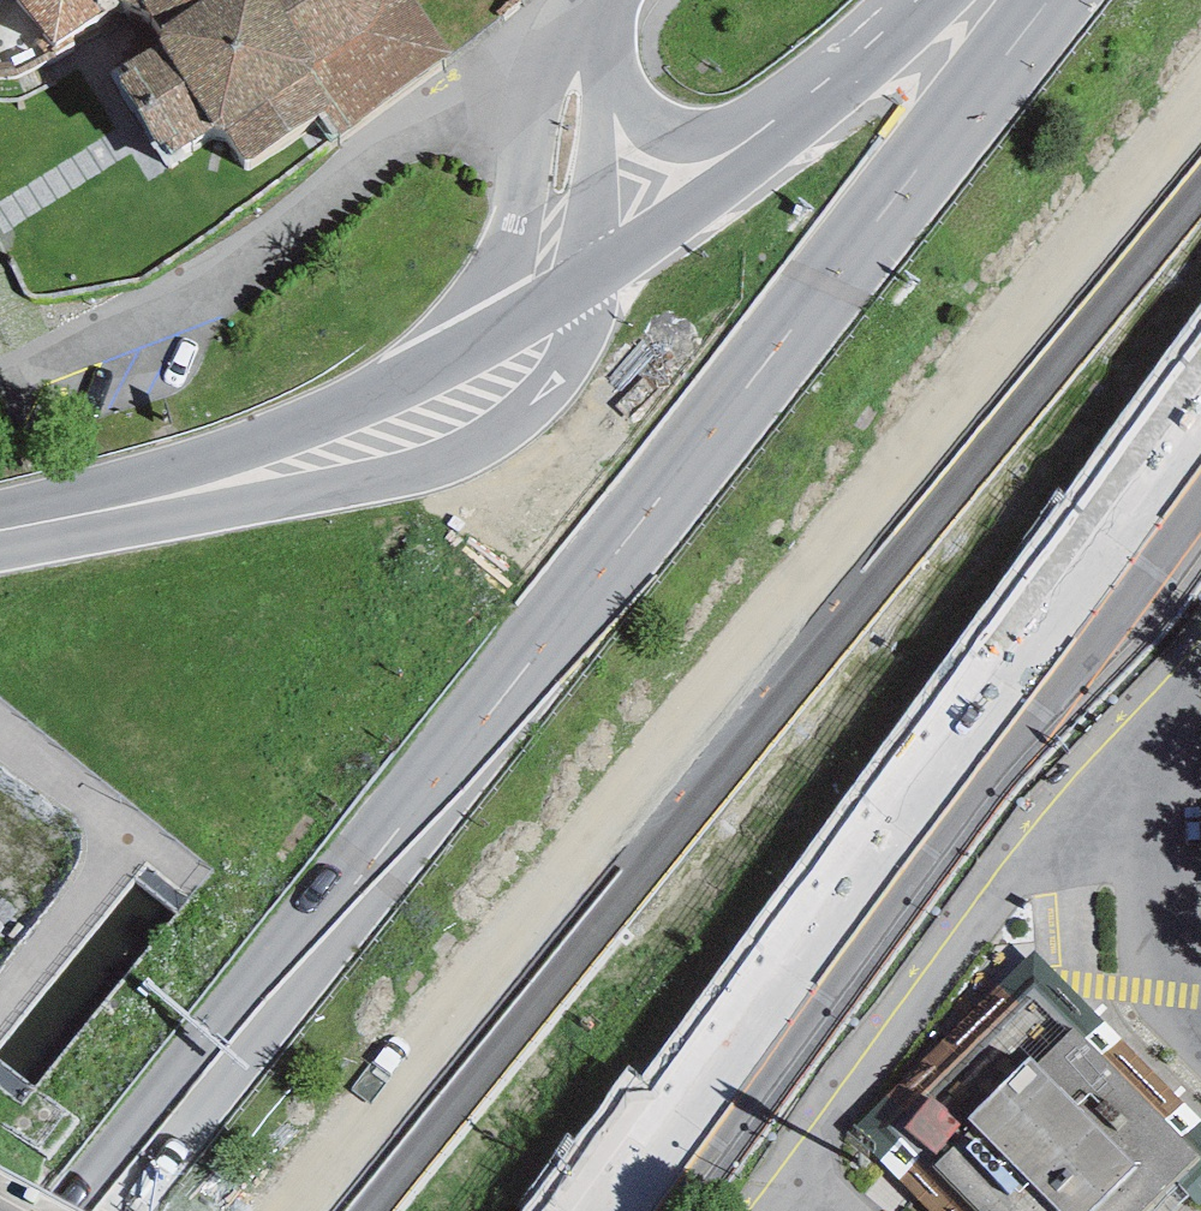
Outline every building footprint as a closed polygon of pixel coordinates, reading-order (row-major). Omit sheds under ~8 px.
[(8,76),(25,72),(43,64),(62,50),(56,42),(110,7),(105,0),(0,0),(0,77),(8,76)] [(164,38),(114,70),(169,154),(220,118),(244,165),(321,114),(336,137),(448,52),(416,0),(142,0),(164,38)] [(854,1126),(876,1149),(870,1154),(926,1210),(1194,1210),(1200,1204),(1200,1126),(1034,953),(854,1126)]
